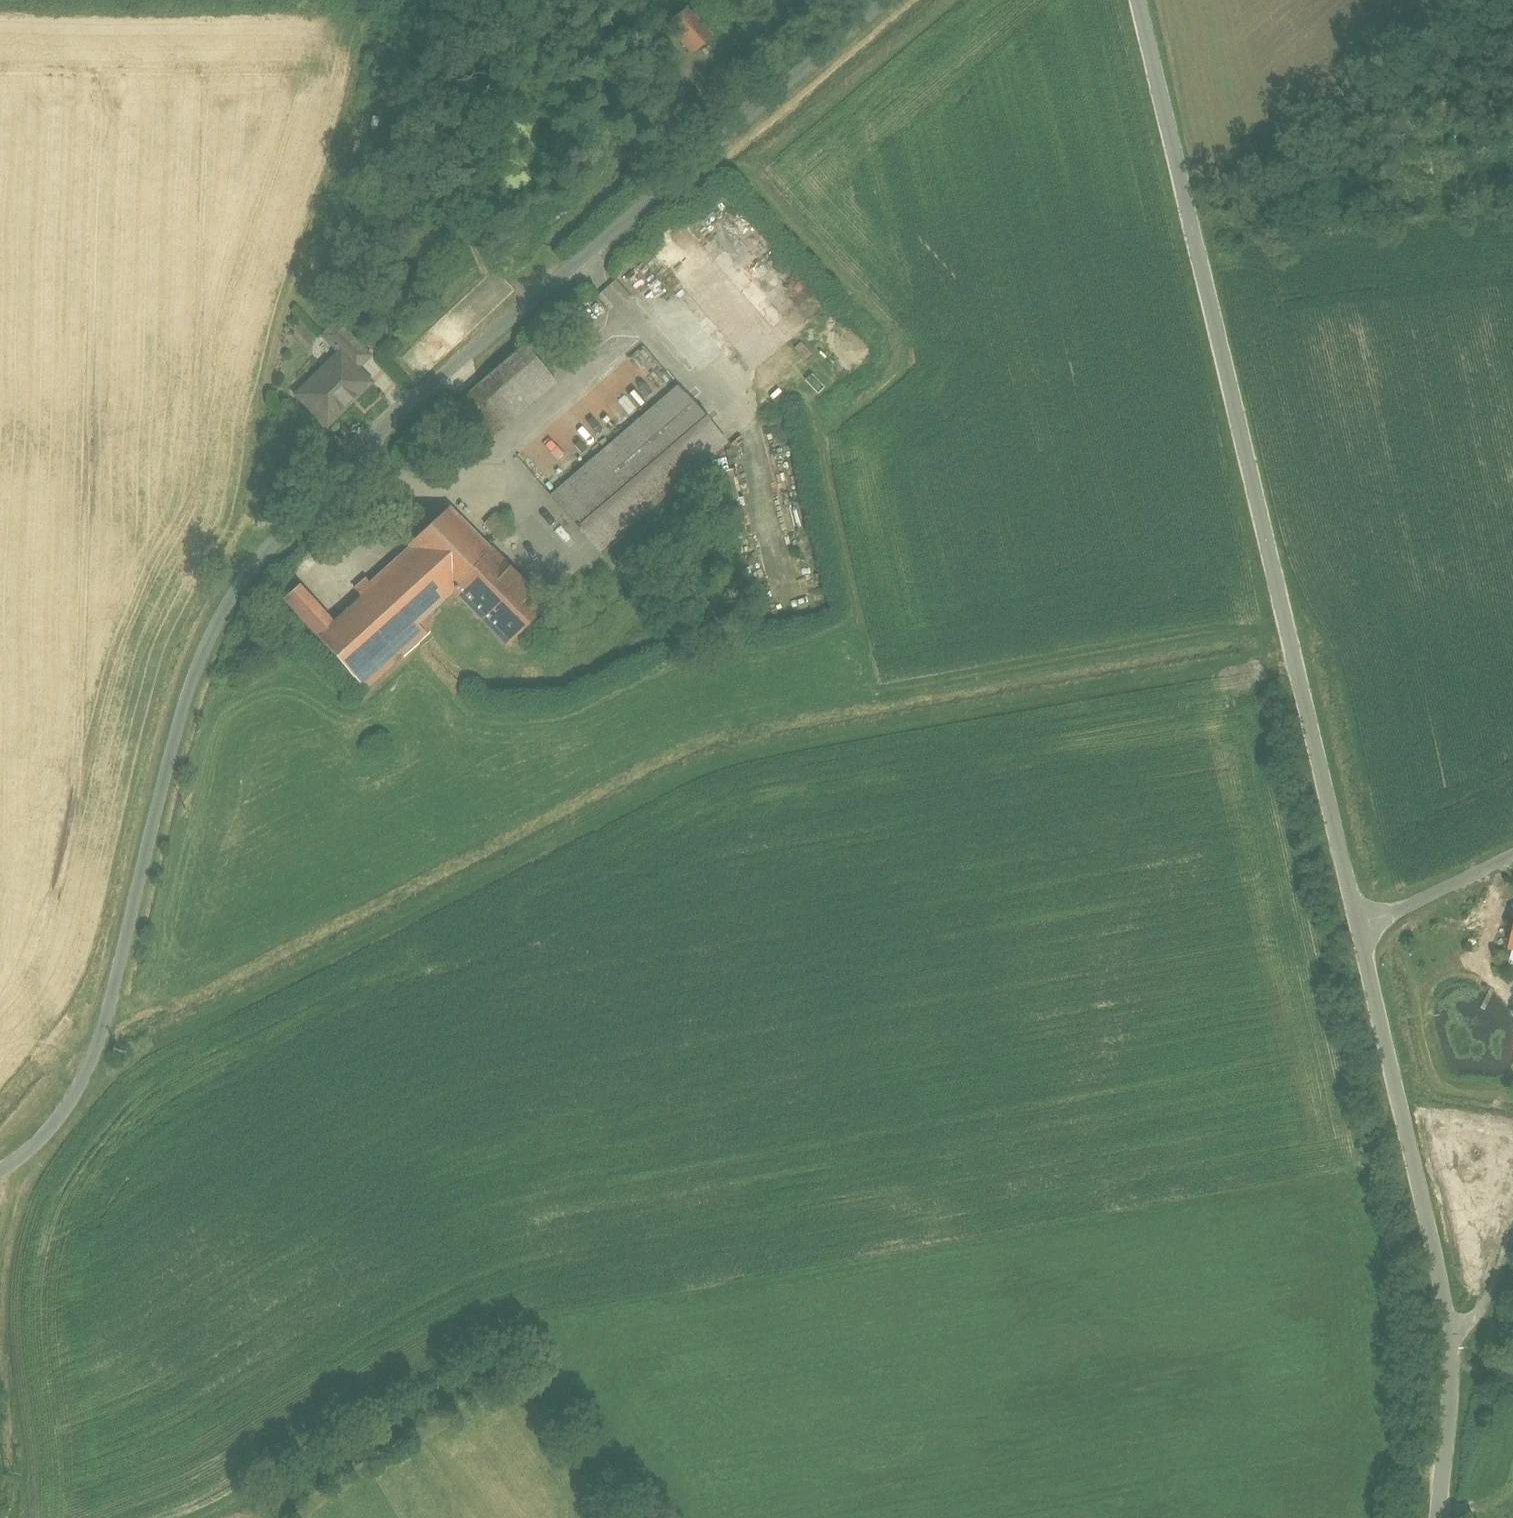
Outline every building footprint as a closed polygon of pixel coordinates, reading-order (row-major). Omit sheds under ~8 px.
[(690,8),(670,28),(699,57),(719,38),(690,8)] [(339,350),(357,367),(372,352),(337,319),(323,334),(339,350)] [(562,383),(528,344),(480,386),(464,400),(454,408),(488,447),(562,383)] [(558,347),(549,352),(559,369),(567,364),(558,347)] [(294,397),(329,431),(375,384),(357,367),(339,350),(308,382),(301,380),(294,383),(291,391),(294,397)] [(551,495),(603,555),(691,479),(715,459),(733,442),(681,383),(551,495)] [(510,649),(554,607),(457,504),(374,582),(369,577),(356,590),(364,599),(321,640),(353,674),(362,683),(370,692),(420,645),(431,634),(422,625),(457,592),(510,649)] [(318,635),(337,619),(305,582),(300,587),(286,599),(315,631),(318,635)]
